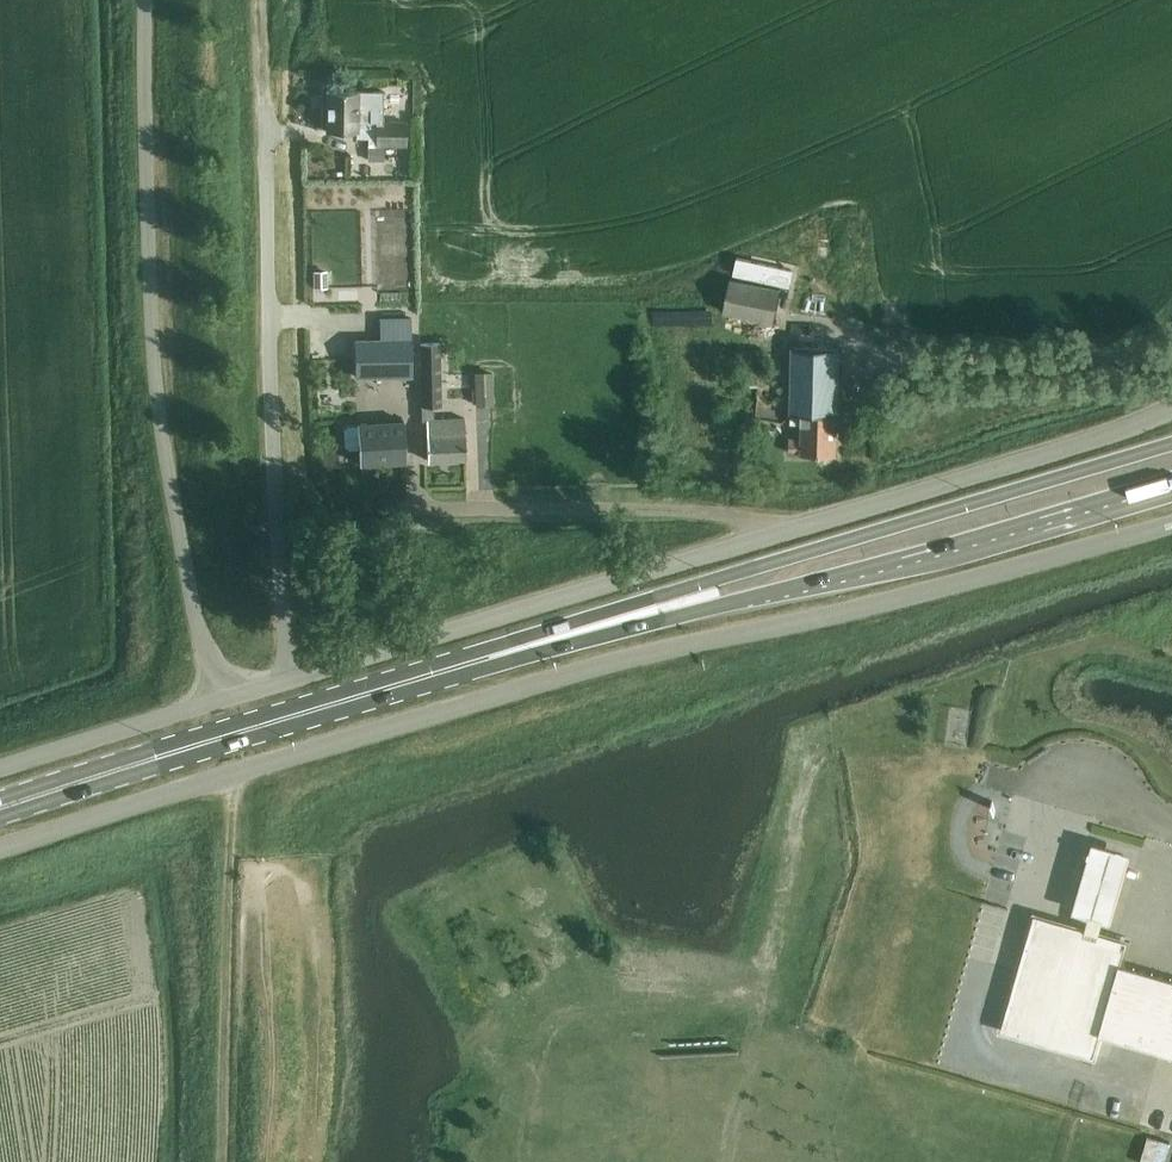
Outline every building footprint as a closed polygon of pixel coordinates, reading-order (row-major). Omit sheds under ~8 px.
[(383,91),(326,90),(325,130),(357,131),(357,136),(369,136),(369,145),(382,145),(406,145),(406,121),(382,121),(383,91)] [(382,145),(369,145),(369,159),(382,159),(382,145)] [(724,308),(775,318),(781,287),(731,277),(724,308)] [(355,341),(356,376),(412,375),(411,319),(379,320),(381,341),(355,341)] [(792,344),(790,420),(802,420),(802,438),(789,438),(790,452),(802,452),(802,453),(836,454),(839,333),(795,332),(795,344),(792,344)] [(464,419),(433,420),(432,407),(440,406),(439,344),(420,344),(421,407),(422,421),(426,421),(428,461),(465,460),(464,419)] [(491,374),(475,375),(476,405),(492,405),(491,374)] [(360,463),(406,460),(403,409),(357,412),(358,428),(349,428),(345,432),(345,448),(350,452),(360,452),(360,463)] [(952,730),(968,731),(970,694),(954,693),(952,730)] [(1070,914),(1108,925),(1128,857),(1090,846),(1070,914)] [(1120,964),(1126,941),(1034,915),(1001,1030),(1093,1056),(1100,1034),(1171,1054),(1171,978),(1120,964)] [(1171,1156),(1171,1126),(1152,1122),(1146,1150),(1171,1156)]
